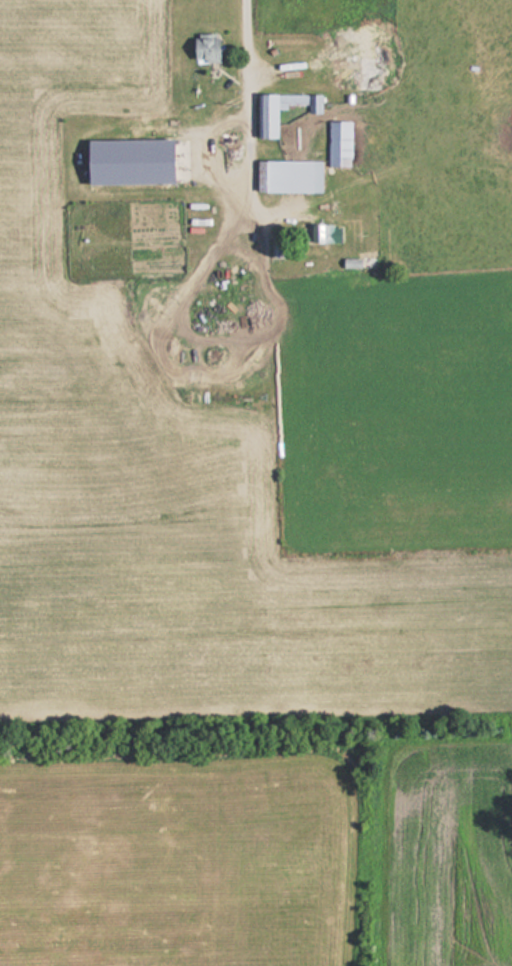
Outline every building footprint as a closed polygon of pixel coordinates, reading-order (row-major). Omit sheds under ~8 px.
[(379,45),(356,45),(356,32),(327,31),(327,81),(355,81),(355,90),(378,90),(379,45)] [(218,62),(218,34),(191,34),(191,62),(218,62)] [(256,138),(276,138),(276,109),(306,109),(306,94),(257,94),(256,138)] [(327,167),(350,167),(350,121),(327,121),(327,167)] [(320,160),(255,160),(255,193),(320,193),(320,160)] [(340,225),(309,225),(309,243),(340,243),(340,225)] [(356,258),(341,261),(342,270),(358,267),(356,258)] [(29,876),(36,881),(49,864),(43,859),(29,876)]
